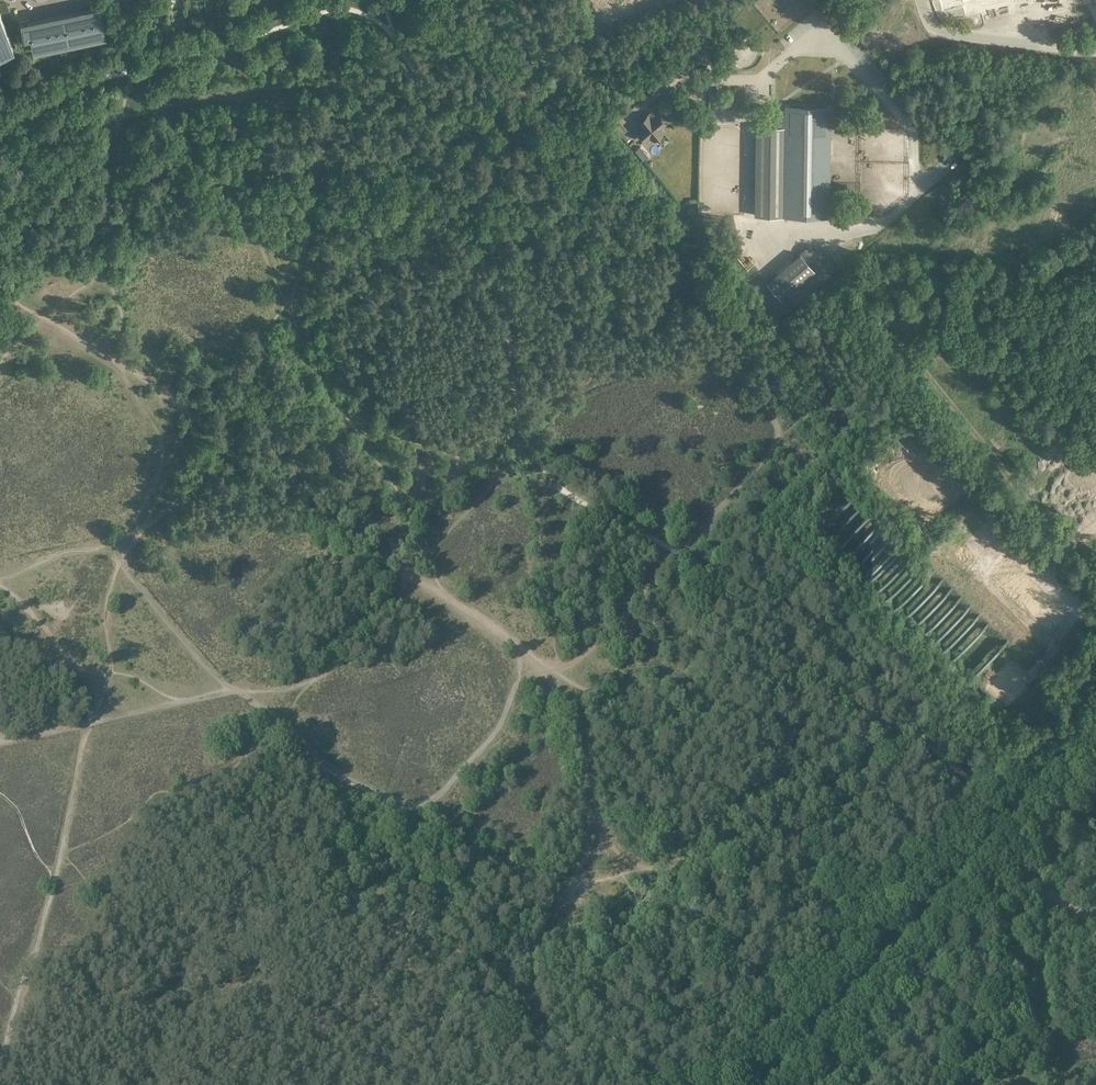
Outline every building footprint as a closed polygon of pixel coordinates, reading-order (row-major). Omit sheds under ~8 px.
[(31,23),(30,20),(23,22),(26,37),(32,36),(34,43),(35,51),(36,51),(36,47),(104,33),(105,37),(106,36),(99,5),(98,5),(99,9),(31,23)] [(0,19),(0,52),(13,46),(13,45),(11,46),(0,19)] [(756,126),(754,214),(829,216),(831,105),(784,105),(784,115),(771,115),(771,126),(756,126)] [(657,115),(655,117),(651,113),(640,122),(644,126),(639,130),(646,139),(651,135),(654,138),(662,131),(659,128),(664,123),(657,115)] [(644,160),(648,156),(640,146),(635,150),(644,160)] [(810,244),(767,282),(781,298),(815,270),(814,270),(815,269),(814,269),(829,256),(820,246),(815,250),(810,244)] [(932,519),(955,495),(943,483),(920,507),(932,519)] [(843,491),(812,522),(823,533),(824,535),(855,503),(853,501),(843,491)] [(963,548),(956,556),(967,567),(975,560),(963,548)]
